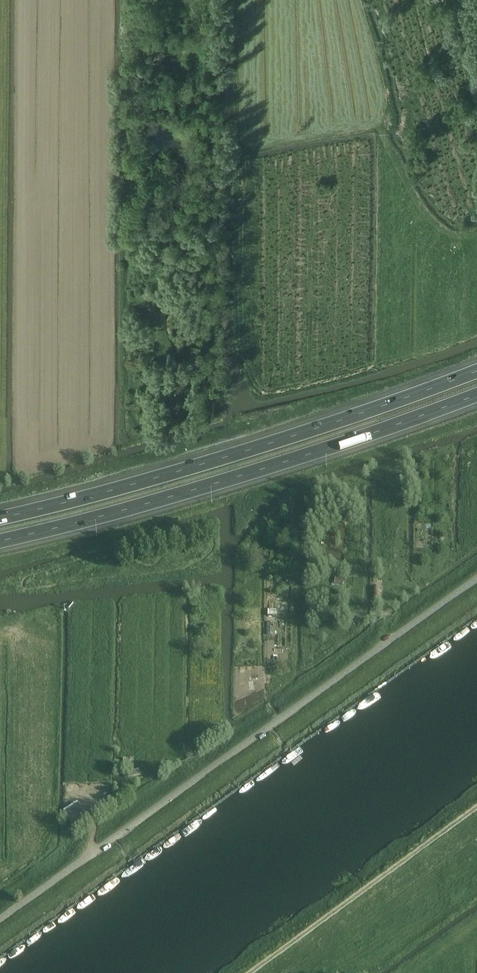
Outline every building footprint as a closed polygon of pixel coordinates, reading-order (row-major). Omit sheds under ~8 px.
[(139,770),(127,772),(128,778),(140,776),(139,770)]
